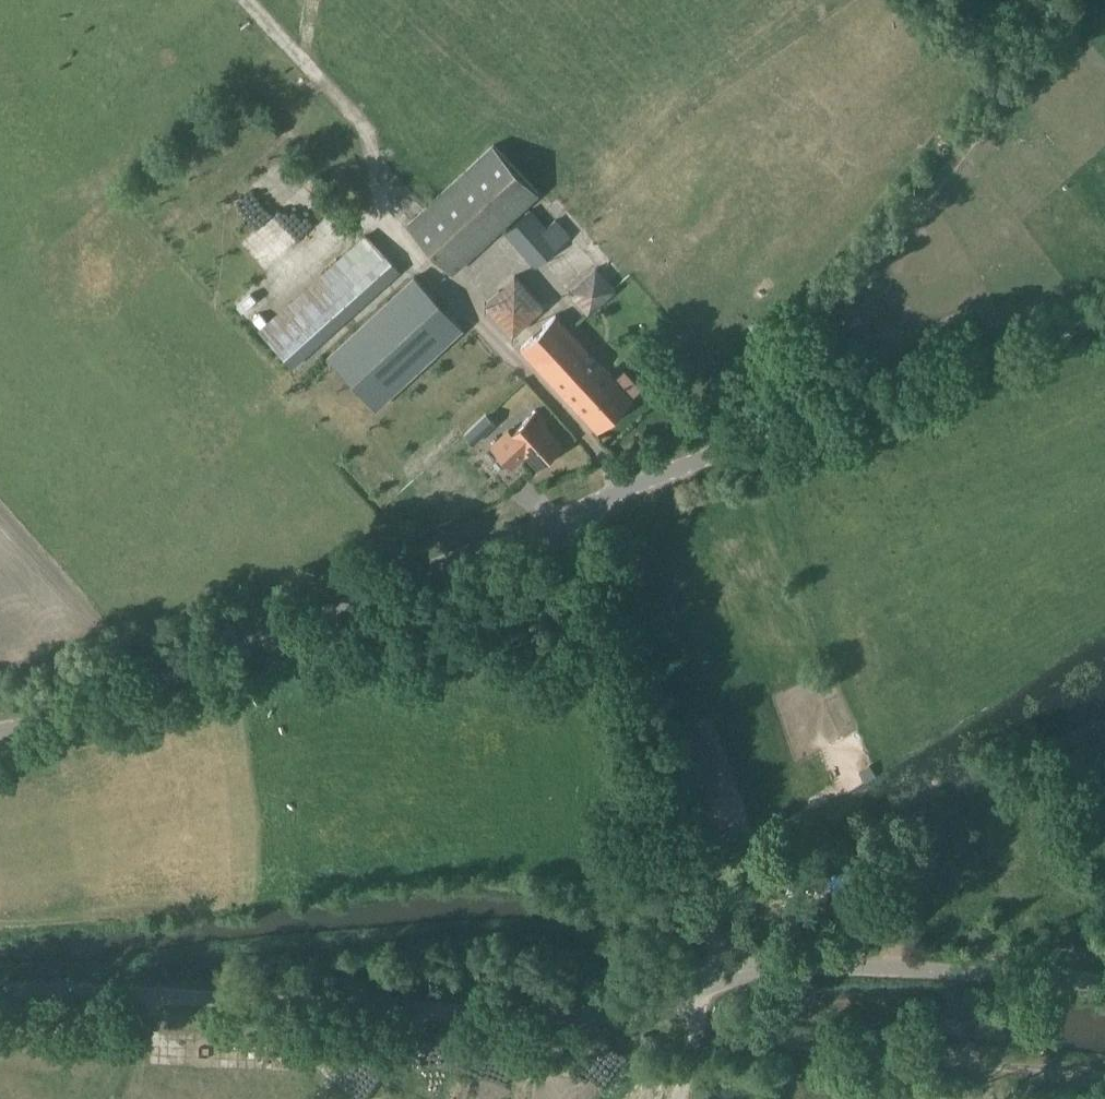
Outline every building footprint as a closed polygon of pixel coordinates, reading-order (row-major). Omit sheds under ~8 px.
[(494,144),(407,224),(452,272),(538,192),(494,144)] [(505,232),(514,242),(536,266),(570,235),(556,219),(546,228),(530,210),(505,232)] [(589,313),(616,290),(596,268),(569,291),(589,313)] [(485,303),(513,333),(543,305),(515,275),(485,303)] [(493,361),(415,276),(307,375),(354,427),(418,368),(449,401),(493,361)] [(560,389),(595,356),(556,314),(521,347),(560,389)] [(595,356),(560,389),(566,396),(564,398),(574,408),(576,406),(597,430),(632,397),(622,385),(626,381),(620,374),(615,378),(595,356)] [(547,420),(537,409),(509,435),(538,466),(562,444),(543,423),(547,420)] [(473,443),(483,433),(474,424),(464,433),(473,443)] [(864,896),(857,870),(857,868),(830,875),(833,885),(823,888),(825,893),(817,895),(815,888),(797,893),(799,900),(788,903),(794,927),(831,917),(827,902),(837,900),(838,903),(864,896)] [(861,919),(848,922),(850,932),(863,928),(861,919)] [(639,1033),(638,1045),(652,1047),(653,1034),(639,1033)]
